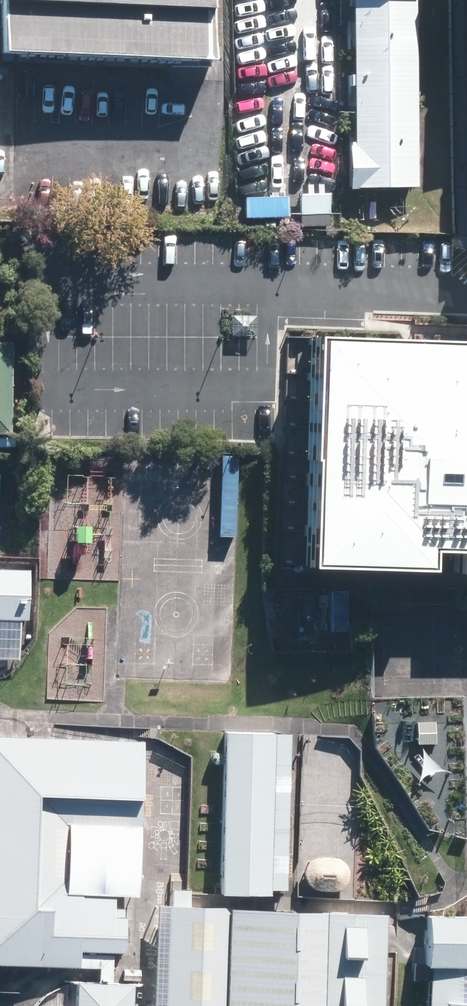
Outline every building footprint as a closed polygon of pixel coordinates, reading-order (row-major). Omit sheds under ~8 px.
[(209,60),(210,0),(0,0),(0,57),(209,60)] [(245,47),(316,46),(315,0),(244,0),(245,47)] [(411,0),(348,0),(350,132),(345,132),(346,189),(414,188),(411,0)] [(333,178),(267,179),(268,222),(333,221),(333,178)] [(308,339),(303,565),(466,569),(466,343),(308,339)] [(12,436),(13,344),(0,343),(0,436),(12,436)] [(29,567),(0,566),(0,617),(28,618),(29,567)] [(221,730),(216,893),(266,895),(271,731),(221,730)] [(75,968),(76,951),(122,952),(123,917),(112,917),(113,891),(80,890),(80,880),(62,879),(64,825),(138,827),(142,742),(0,736),(0,965),(75,968)] [(384,915),(306,911),(239,908),(163,906),(159,1005),(381,1005),(384,915)] [(424,915),(422,967),(427,967),(425,1005),(466,1005),(466,916),(424,915)] [(129,983),(74,981),(73,1005),(128,1005),(129,983)]
